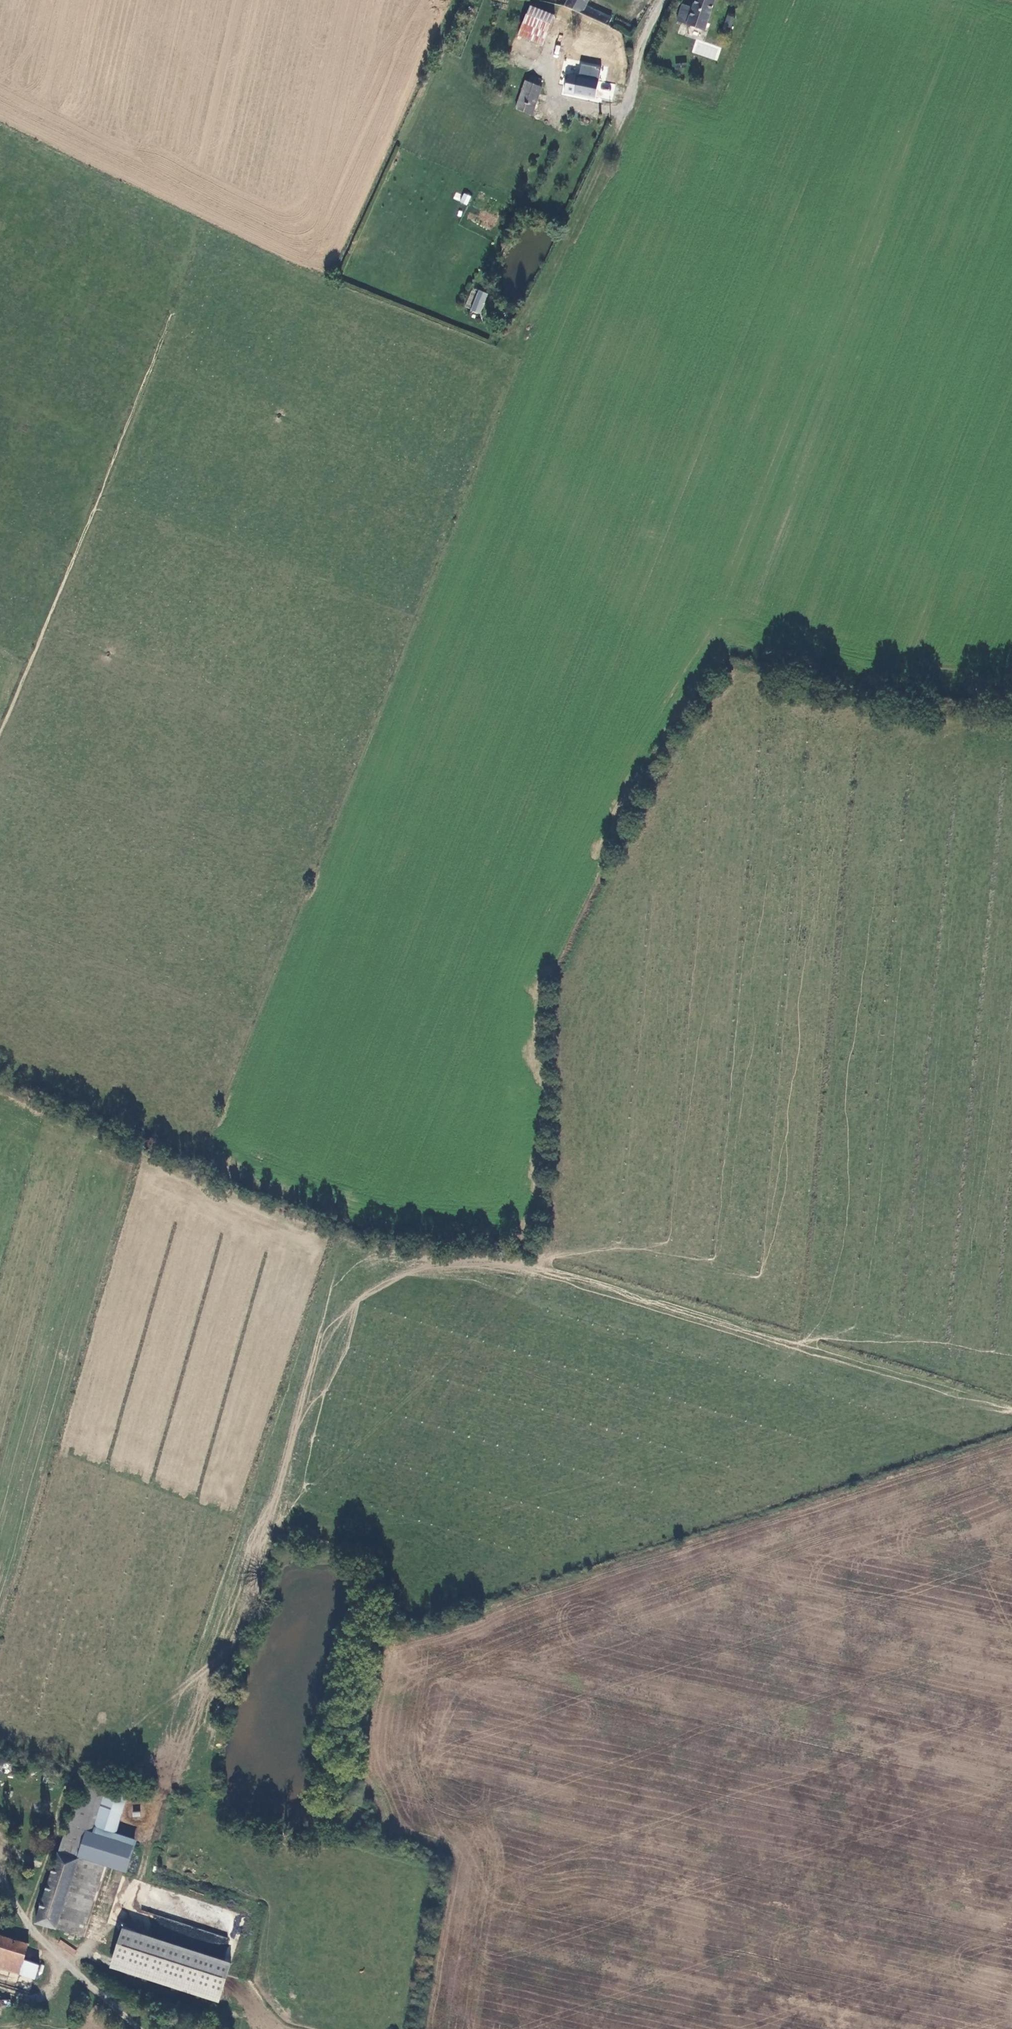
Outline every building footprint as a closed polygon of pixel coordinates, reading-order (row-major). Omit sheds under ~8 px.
[(607,28),(610,20),(584,9),(588,0),(566,0),(562,9),(607,28)] [(692,7),(681,3),(674,20),(701,30),(713,0),(694,0),(692,7)] [(528,6),(516,35),(539,45),(552,17),(528,6)] [(731,27),(734,17),(727,15),(724,25),(731,27)] [(592,98),(593,95),(596,80),(568,74),(564,92),(592,98)] [(530,79),(527,78),(516,108),(529,113),(540,85),(538,85),(541,78),(531,75),(530,79)] [(605,82),(596,80),(593,95),(602,97),(605,82)] [(467,205),(471,196),(464,192),(460,202),(467,205)] [(480,314),(488,293),(477,289),(470,310),(480,314)] [(85,1850),(61,1932),(82,1939),(106,1867),(127,1874),(136,1849),(113,1841),(128,1795),(84,1781),(63,1843),(85,1850)] [(61,1932),(85,1850),(63,1843),(37,1924),(61,1932)] [(232,1966),(124,1931),(115,1960),(222,1996),(232,1966)] [(0,1938),(0,1970),(21,1976),(25,1962),(30,1948),(0,1938)] [(74,1955),(77,1949),(60,1940),(56,1946),(74,1955)] [(41,1967),(25,1962),(21,1976),(37,1981),(41,1967)]
